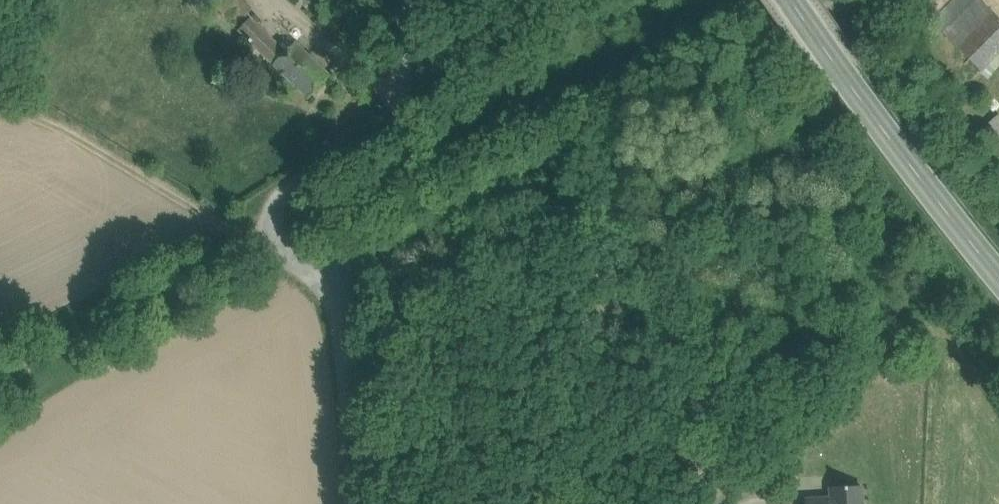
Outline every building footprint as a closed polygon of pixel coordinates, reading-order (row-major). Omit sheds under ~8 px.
[(931,19),(943,31),(973,0),(950,0),(931,19)] [(943,31),(981,68),(998,50),(998,17),(982,0),(973,0),(943,31)] [(289,49),(252,14),(238,29),(275,64),(289,49)] [(331,75),(296,42),(289,49),(275,64),(309,97),(331,75)] [(978,132),(998,156),(998,114),(978,132)] [(830,487),(831,498),(806,499),(807,503),(862,503),(860,486),(830,487)]
